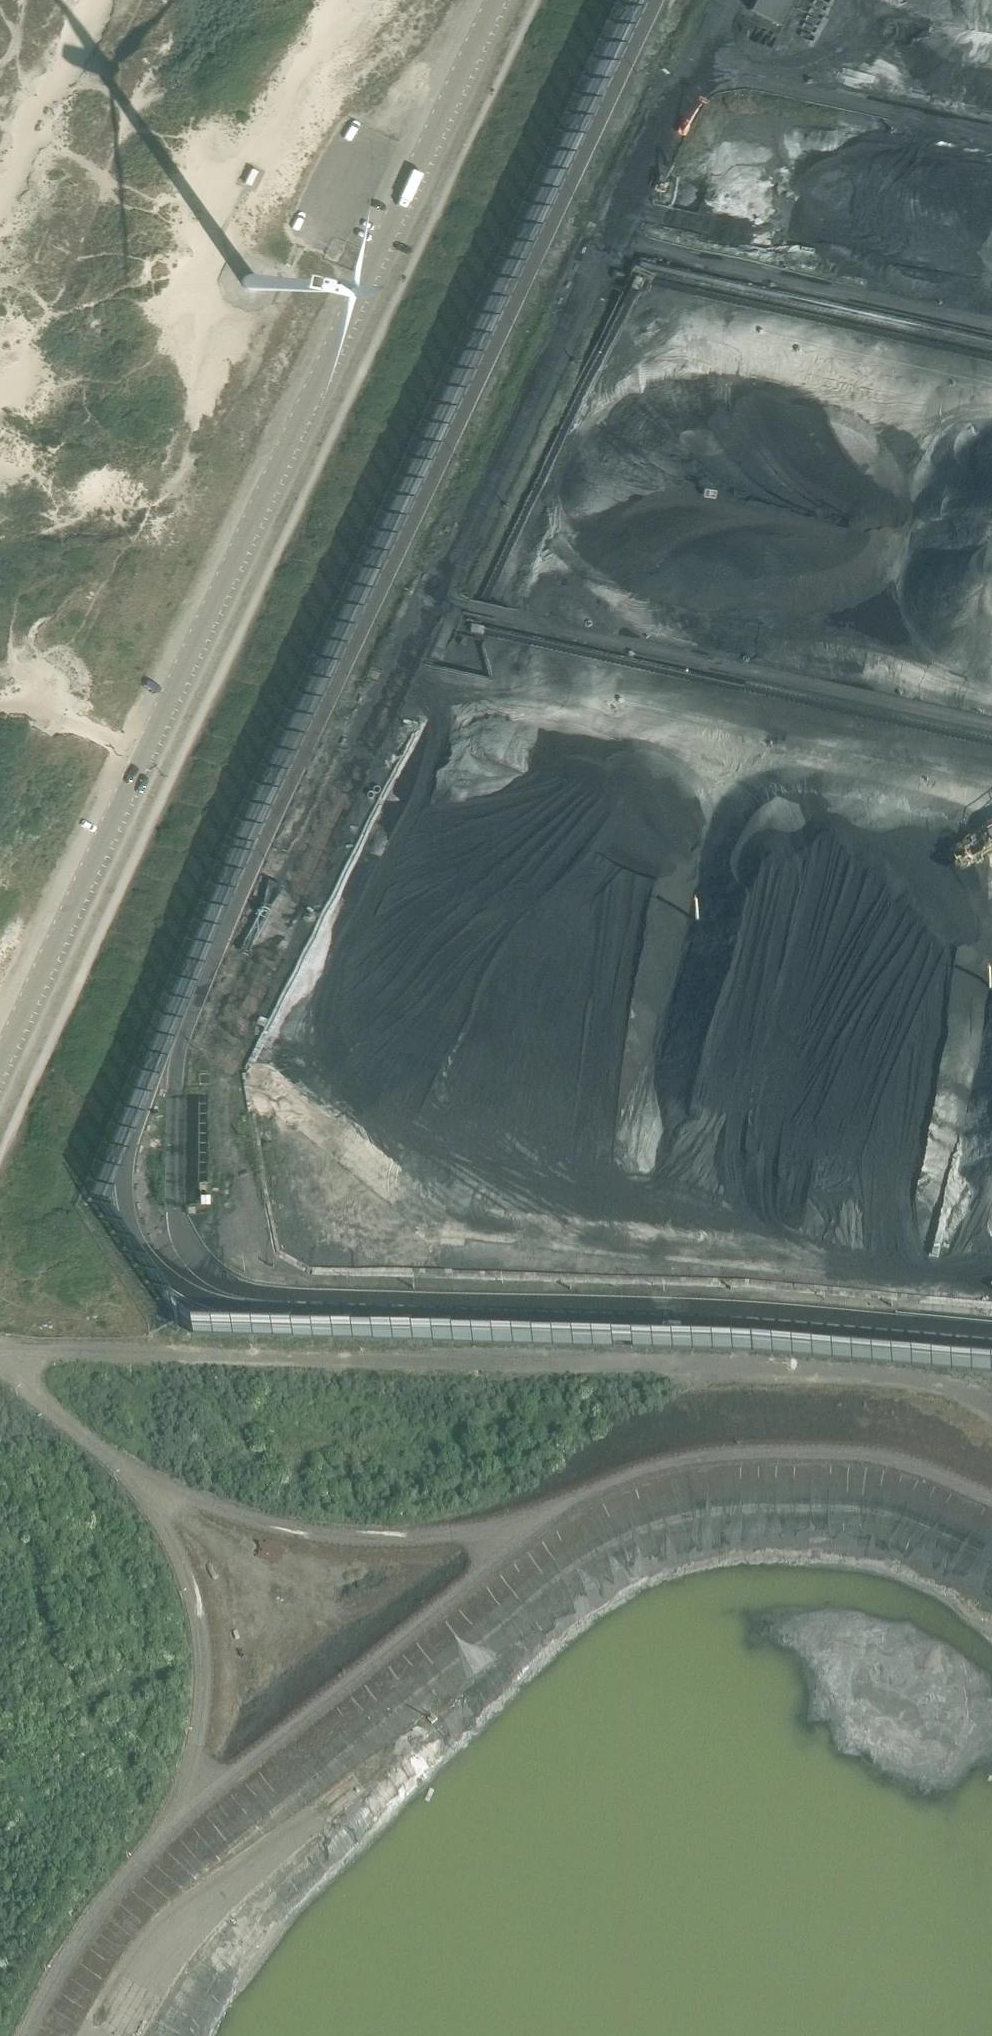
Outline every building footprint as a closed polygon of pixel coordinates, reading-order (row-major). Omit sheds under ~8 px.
[(251,168),(244,183),(249,185),(256,171),(251,168)] [(253,289),(256,287),(257,285),(258,284),(258,280),(257,277),(254,275),(251,273),(248,273),(245,275),(242,277),(241,281),(242,284),(243,287),(246,289),(250,290),(253,289)]
